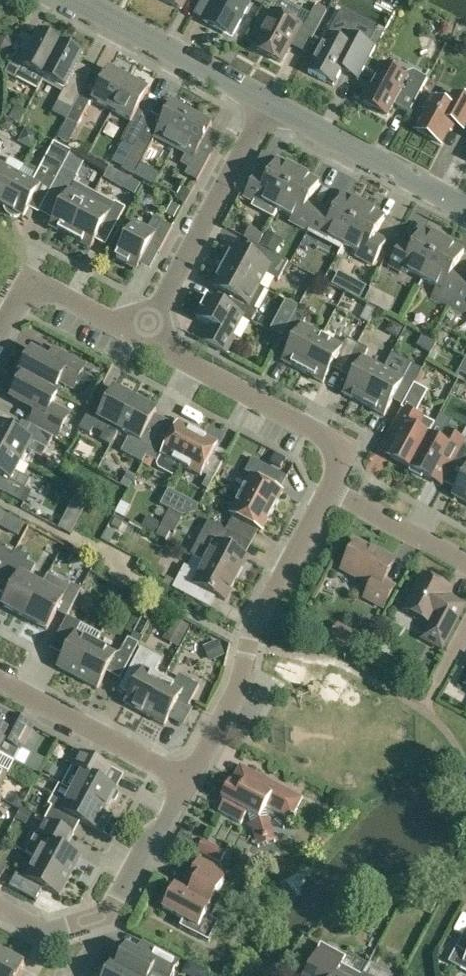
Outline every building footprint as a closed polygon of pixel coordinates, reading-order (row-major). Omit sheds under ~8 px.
[(181,9),(186,0),(164,0),(181,9)] [(252,0),(205,0),(213,4),(204,21),(222,31),(223,29),(233,34),(252,0)] [(326,14),(315,7),(304,28),(315,34),(326,14)] [(280,62),(300,25),(271,10),(263,26),(267,28),(255,49),(280,62)] [(44,78),(61,45),(40,34),(28,57),(17,52),(5,74),(16,80),(17,78),(39,90),(44,79),(44,78)] [(365,69),(370,59),(379,41),(373,38),(369,44),(349,34),(325,41),(308,73),(333,86),(341,71),(358,81),(365,69)] [(83,56),(61,45),(44,78),(44,79),(64,89),(58,102),(72,110),(78,99),(84,87),(70,80),(83,56)] [(370,59),(365,69),(375,74),(361,101),(387,115),(393,105),(409,113),(427,79),(414,71),(405,74),(404,78),(370,59)] [(112,112),(128,81),(109,70),(92,101),(112,112)] [(128,81),(112,112),(131,122),(120,142),(133,148),(137,141),(146,124),(134,117),(148,91),(128,81)] [(465,122),(465,101),(461,98),(455,110),(431,98),(424,110),(427,111),(416,130),(441,144),(452,123),(463,128),(465,122)] [(78,99),(72,110),(67,120),(78,126),(89,105),(78,99)] [(174,148),(192,115),(172,104),(154,138),(174,148)] [(212,125),(192,115),(174,148),(185,155),(180,164),(188,168),(185,175),(197,182),(211,155),(199,149),(212,125)] [(137,141),(133,148),(123,167),(135,173),(149,148),(137,141)] [(19,175),(2,206),(5,207),(5,210),(7,213),(10,216),(14,217),(18,217),(20,216),(23,217),(30,204),(40,210),(48,195),(62,170),(71,152),(58,145),(53,153),(51,152),(42,170),(40,169),(32,182),(19,175)] [(152,152),(145,166),(161,173),(167,159),(152,152)] [(19,175),(24,166),(11,159),(8,160),(4,167),(0,165),(0,205),(2,206),(19,175)] [(278,210),(298,172),(277,161),(268,178),(257,172),(244,197),(255,203),(253,207),(273,218),(278,210)] [(77,178),(62,170),(48,195),(63,203),(50,227),(70,238),(89,202),(69,192),(77,178)] [(298,172),(278,210),(298,221),(296,225),(308,231),(322,207),(309,200),(319,183),(298,172)] [(334,213),(322,207),(308,231),(321,238),(323,234),(343,245),(364,207),(343,196),(334,213)] [(109,213),(89,202),(70,238),(90,249),(105,221),(116,227),(125,208),(114,202),(109,213)] [(384,218),(364,207),(343,245),(364,256),(361,260),(373,266),(386,241),(375,235),(384,218)] [(159,253),(172,228),(154,218),(147,231),(134,224),(115,259),(136,270),(148,247),(159,253)] [(423,279),(443,241),(422,230),(413,248),(402,241),(388,266),(400,272),(402,268),(423,279)] [(423,279),(437,287),(431,297),(450,307),(465,277),(465,276),(454,270),(464,252),(443,241),(423,279)] [(224,267),(259,286),(265,274),(278,281),(288,262),(263,249),(257,259),(234,247),(224,267)] [(259,286),(224,267),(213,287),(235,300),(230,310),(243,317),(242,317),(252,322),(258,311),(248,306),(259,286)] [(450,307),(465,316),(465,277),(450,307)] [(379,289),(375,298),(395,309),(400,299),(379,289)] [(243,317),(230,310),(207,298),(196,318),(211,326),(203,341),(226,353),(234,338),(231,337),(242,317),(243,317)] [(303,372),(322,337),(302,327),(307,317),(296,311),(284,333),(295,339),(283,362),(303,372)] [(341,348),(322,337),(303,372),(323,383),(335,361),(345,366),(357,344),(346,339),(341,348)] [(357,344),(345,366),(356,372),(344,394),(364,405),(383,370),(363,359),(368,350),(357,344)] [(54,392),(54,391),(59,382),(63,384),(64,381),(74,386),(85,367),(62,355),(57,365),(31,352),(19,375),(23,376),(54,392)] [(402,380),(383,370),(364,405),(384,416),(396,393),(407,399),(414,385),(422,370),(421,370),(426,361),(416,356),(412,365),(411,364),(402,380)] [(23,376),(11,398),(36,411),(31,422),(57,436),(67,417),(49,408),(57,393),(54,391),(54,392),(23,376)] [(414,385),(407,399),(401,408),(403,409),(389,434),(400,440),(390,458),(411,469),(428,436),(434,425),(414,414),(426,392),(414,385)] [(119,430),(135,401),(114,389),(101,413),(91,407),(79,429),(90,435),(93,429),(103,434),(108,425),(119,430)] [(135,401),(119,430),(130,436),(121,452),(142,463),(146,456),(154,441),(144,436),(156,412),(135,401)] [(157,435),(154,441),(146,456),(157,463),(158,469),(173,476),(176,475),(181,466),(198,434),(178,424),(169,441),(157,435)] [(21,461),(27,451),(41,459),(53,438),(29,425),(23,437),(0,425),(0,450),(21,461)] [(428,436),(411,469),(431,480),(441,462),(451,467),(465,441),(445,430),(439,441),(428,436)] [(218,445),(198,434),(181,466),(201,477),(202,474),(213,479),(224,458),(214,453),(218,445)] [(464,446),(454,463),(465,470),(452,496),(465,503),(465,447),(464,446)] [(0,450),(0,476),(2,477),(0,480),(0,491),(19,501),(30,480),(15,472),(21,461),(0,450)] [(240,495),(272,512),(283,492),(275,488),(282,475),(252,459),(245,472),(251,476),(240,495)] [(272,512),(240,495),(230,515),(233,517),(226,530),(247,542),(254,528),(262,532),(272,512)] [(71,535),(74,529),(87,504),(76,499),(60,530),(71,535)] [(205,563),(236,580),(248,559),(223,545),(229,533),(208,522),(196,544),(211,552),(205,563)] [(384,581),(395,560),(379,552),(378,554),(356,542),(341,570),(371,586),(365,598),(383,608),(394,587),(384,581)] [(2,577),(13,555),(0,548),(0,576),(2,577)] [(16,551),(13,555),(2,577),(15,584),(2,606),(25,618),(42,586),(28,579),(35,566),(27,562),(29,558),(16,551)] [(236,580),(205,563),(200,574),(184,566),(176,582),(167,577),(164,584),(193,600),(200,588),(225,601),(236,580)] [(442,649),(453,628),(465,606),(446,596),(450,589),(423,575),(404,610),(430,624),(422,638),(442,649)] [(63,598),(42,586),(25,618),(47,630),(59,607),(69,613),(80,591),(70,585),(63,598)] [(77,678),(95,644),(76,634),(81,624),(67,617),(59,631),(73,638),(57,668),(77,678)] [(359,654),(365,641),(337,626),(330,638),(359,654)] [(134,632),(130,640),(128,638),(120,652),(131,658),(139,644),(138,644),(142,636),(134,632)] [(115,655),(95,644),(77,678),(97,689),(115,655)] [(145,714),(163,680),(153,675),(162,659),(141,648),(128,671),(139,677),(125,703),(145,714)] [(173,686),(163,680),(145,714),(165,725),(177,701),(188,707),(199,686),(182,677),(177,678),(173,686)] [(4,743),(20,751),(32,727),(11,715),(4,729),(0,727),(0,751),(4,743)] [(72,791),(106,810),(117,790),(103,782),(110,769),(91,758),(81,753),(73,767),(83,772),(72,791)] [(218,812),(241,824),(247,813),(248,814),(258,847),(276,842),(265,809),(266,806),(291,819),(303,798),(245,768),(235,786),(230,783),(221,800),(224,801),(218,812)] [(106,810),(72,791),(67,802),(54,795),(43,814),(47,816),(45,820),(55,826),(62,812),(95,830),(106,810)] [(32,814),(22,809),(16,819),(27,825),(32,814)] [(55,826),(45,820),(39,830),(33,842),(42,847),(36,859),(70,877),(81,857),(66,849),(73,835),(55,826)] [(226,853),(203,841),(197,851),(220,863),(226,853)] [(70,877),(36,859),(26,878),(16,873),(9,887),(19,893),(26,879),(59,897),(70,877)] [(198,894),(190,890),(188,894),(175,887),(162,909),(184,921),(181,927),(209,943),(219,924),(212,920),(223,899),(217,895),(228,874),(199,859),(187,881),(201,889),(198,894)] [(464,933),(449,963),(461,969),(464,963),(465,964),(465,934),(464,933)] [(305,975),(360,975),(350,971),(341,966),(345,958),(322,945),(307,973),(305,975)] [(116,967),(116,968),(130,975),(149,975),(151,973),(156,975),(171,975),(179,961),(159,951),(154,961),(127,947),(116,967)] [(4,954),(0,962),(0,975),(18,975),(24,964),(4,954)] [(116,967),(112,965),(106,975),(130,975),(116,968),(116,967)]
